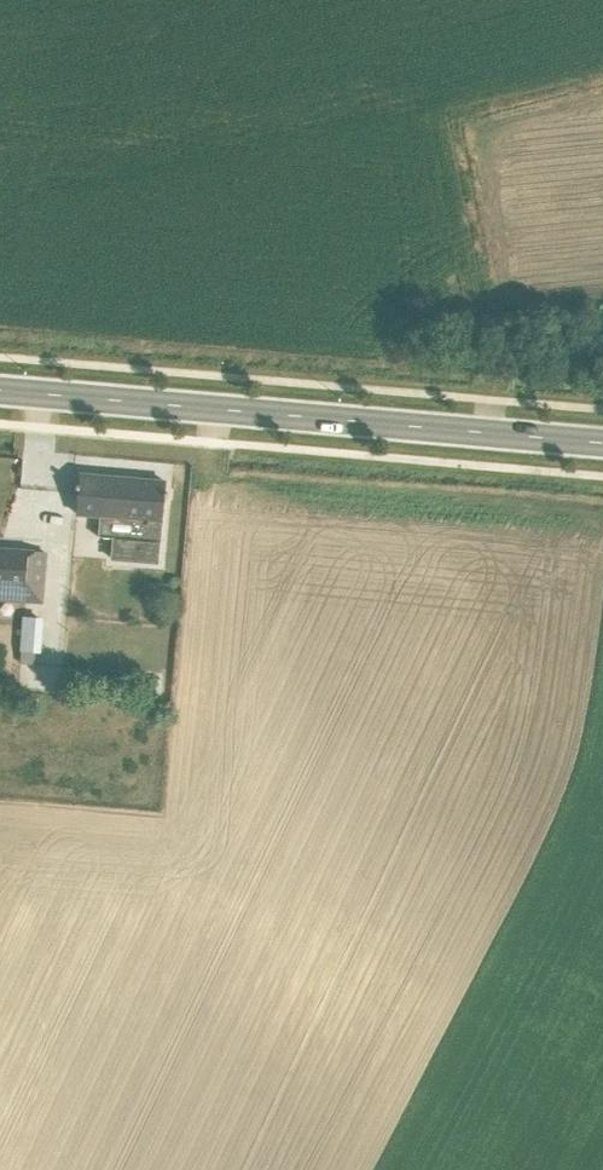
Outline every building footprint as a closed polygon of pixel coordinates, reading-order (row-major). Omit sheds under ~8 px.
[(164,483),(79,475),(75,515),(98,518),(97,537),(112,538),(110,561),(157,565),(159,543),(164,483)] [(41,604),(45,554),(32,553),(32,551),(0,549),(0,601),(41,604)] [(22,617),(20,651),(39,653),(42,618),(22,617)]
